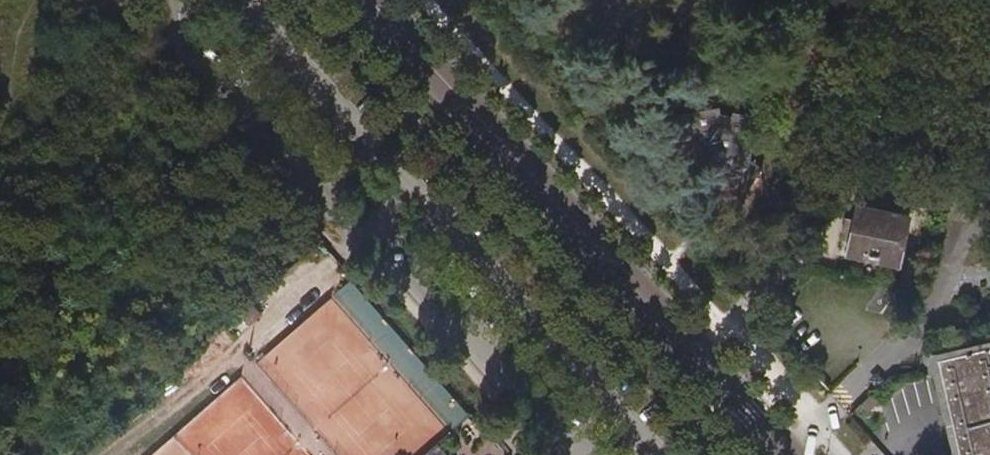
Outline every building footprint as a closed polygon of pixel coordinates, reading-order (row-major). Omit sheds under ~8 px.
[(706,176),(741,199),(762,169),(752,158),(754,149),(757,149),(763,118),(734,111),(732,115),(720,112),(719,107),(675,115),(683,156),(694,157),(699,165),(706,170),(706,176)] [(848,253),(896,264),(906,220),(858,209),(848,253)] [(465,417),(485,440),(490,435),(354,280),(334,297),(451,430),(465,417)] [(938,360),(942,375),(960,454),(989,454),(989,348),(938,360)] [(250,386),(169,454),(308,454),(250,386)] [(435,445),(424,454),(444,454),(435,445)]
